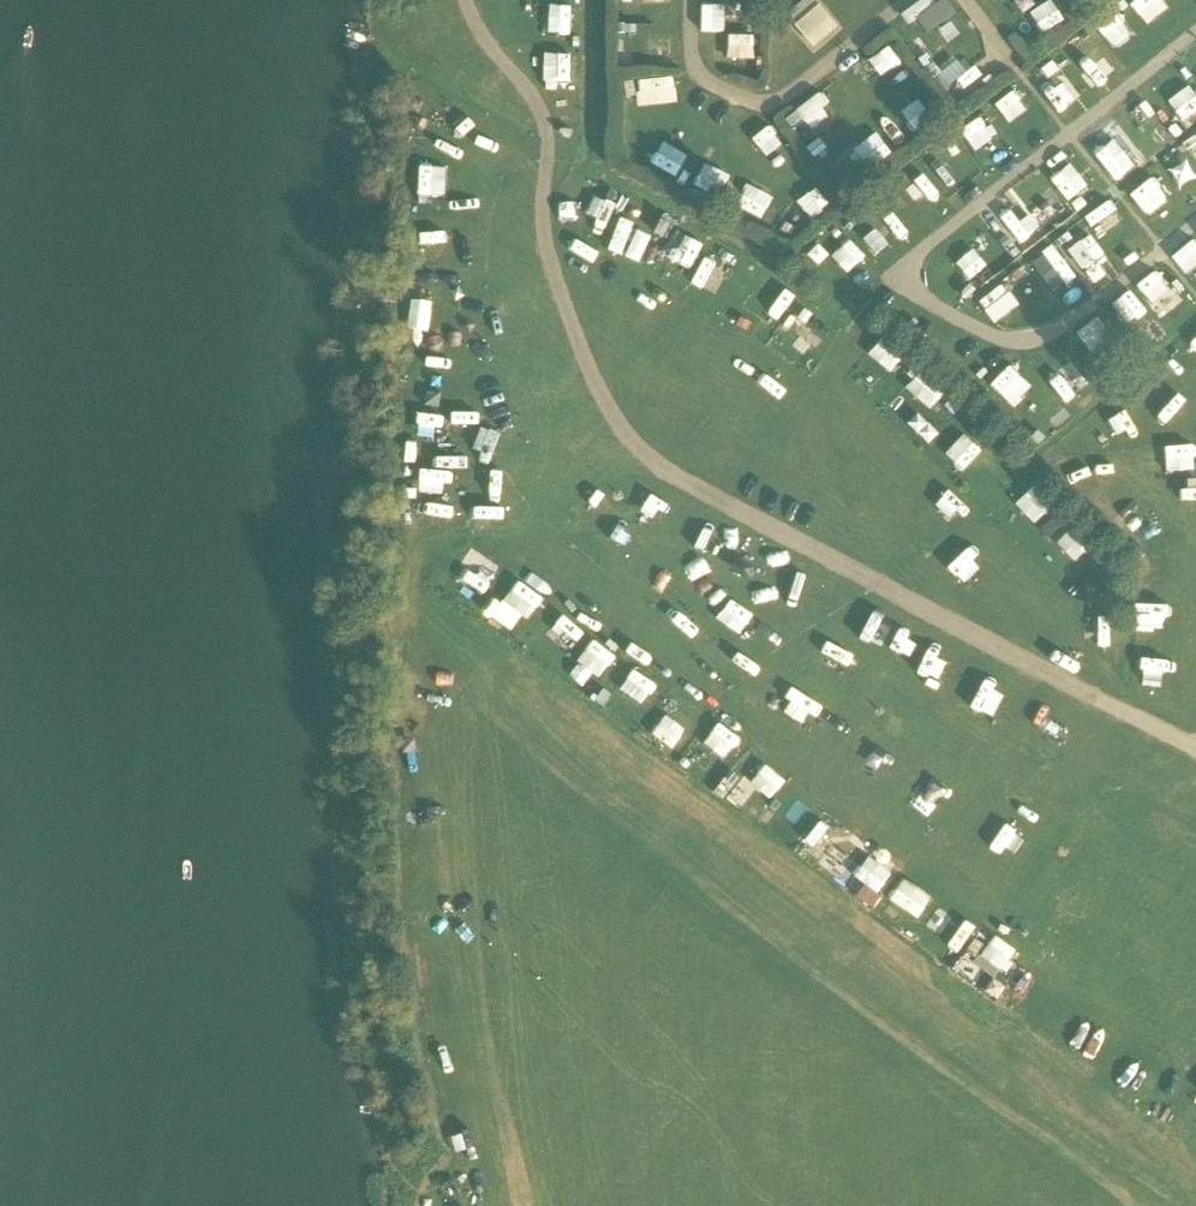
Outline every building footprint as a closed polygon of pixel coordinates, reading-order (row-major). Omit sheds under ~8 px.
[(699,31),(727,32),(728,0),(699,0),(699,31)] [(814,0),(805,0),(786,17),(813,47),(837,26),(814,0)] [(911,3),(924,30),(953,16),(945,0),(917,0),(911,3)] [(1031,11),(1046,32),(1066,18),(1053,0),(1048,0),(1031,11)] [(1149,22),(1168,6),(1164,0),(1132,0),(1131,1),(1149,22)] [(548,31),(571,32),(573,5),(549,4),(548,31)] [(1116,12),(1099,27),(1116,47),(1133,32),(1116,12)] [(1087,62),(1108,44),(1095,29),(1074,47),(1087,62)] [(682,30),(644,31),(645,64),(683,62),(682,30)] [(1131,39),(1118,49),(1127,61),(1140,51),(1131,39)] [(868,55),(880,73),(899,61),(887,42),(868,55)] [(544,75),(568,76),(569,45),(544,44),(544,75)] [(745,69),(746,44),(721,44),(720,69),(745,69)] [(941,89),(959,78),(964,86),(989,71),(981,57),(968,64),(963,55),(932,73),(941,89)] [(1191,116),(1195,109),(1195,89),(1170,70),(1155,90),(1191,116)] [(677,76),(638,77),(639,103),(678,102),(677,76)] [(1009,121),(1030,105),(1016,86),(995,101),(1009,121)] [(810,131),(835,117),(822,93),(797,106),(810,131)] [(955,131),(970,152),(993,137),(979,115),(955,131)] [(1114,169),(1130,156),(1111,132),(1095,145),(1114,169)] [(651,162),(675,176),(688,154),(663,140),(651,162)] [(720,196),(730,174),(705,163),(695,185),(720,196)] [(921,200),(937,190),(924,170),(908,179),(921,200)] [(573,173),(567,191),(582,196),(587,177),(573,173)] [(737,206),(764,217),(773,193),(745,183),(737,206)] [(999,214),(1018,242),(1039,227),(1020,199),(999,214)] [(1107,199),(1086,215),(1103,237),(1124,221),(1107,199)] [(622,242),(637,211),(623,204),(608,236),(622,242)] [(667,255),(692,265),(702,240),(678,230),(667,255)] [(848,271),(866,254),(848,235),(830,252),(848,271)] [(1078,272),(1100,255),(1084,235),(1062,251),(1078,272)] [(1188,271),(1195,265),(1195,238),(1194,236),(1174,251),(1188,271)] [(952,245),(974,271),(983,263),(962,237),(952,245)] [(1034,262),(1050,283),(1071,267),(1055,246),(1034,262)] [(959,299),(980,282),(963,261),(942,279),(959,299)] [(1133,282),(1148,304),(1174,286),(1159,264),(1133,282)] [(1018,294),(1036,295),(1037,275),(1019,274),(1018,294)] [(780,317),(795,295),(773,279),(757,301),(780,317)] [(1008,287),(983,299),(996,326),(1021,314),(1008,287)] [(1128,288),(1101,310),(1113,325),(1140,303),(1128,288)] [(888,367),(901,354),(882,337),(870,351),(888,367)] [(1070,362),(1049,379),(1063,396),(1084,378),(1070,362)] [(411,392),(437,393),(438,367),(412,366),(411,392)] [(929,407),(945,390),(921,369),(906,386),(929,407)] [(1043,537),(1061,555),(1077,540),(1059,521),(1043,537)] [(455,572),(479,592),(497,571),(473,551),(455,572)] [(522,611),(530,616),(542,597),(514,579),(491,616),(511,629),(522,611)] [(578,659),(600,675),(616,653),(594,637),(578,659)] [(635,725),(651,705),(629,688),(614,708),(635,725)] [(653,737),(675,753),(691,731),(669,715),(653,737)] [(703,744),(722,761),(739,742),(720,725),(703,744)] [(760,758),(746,775),(768,792),(782,775),(760,758)] [(787,813),(808,827),(822,808),(801,793),(787,813)] [(877,891),(891,871),(866,854),(852,875),(877,891)] [(884,903),(910,923),(927,900),(901,881),(884,903)] [(994,934),(980,954),(1000,968),(1013,948),(994,934)]
